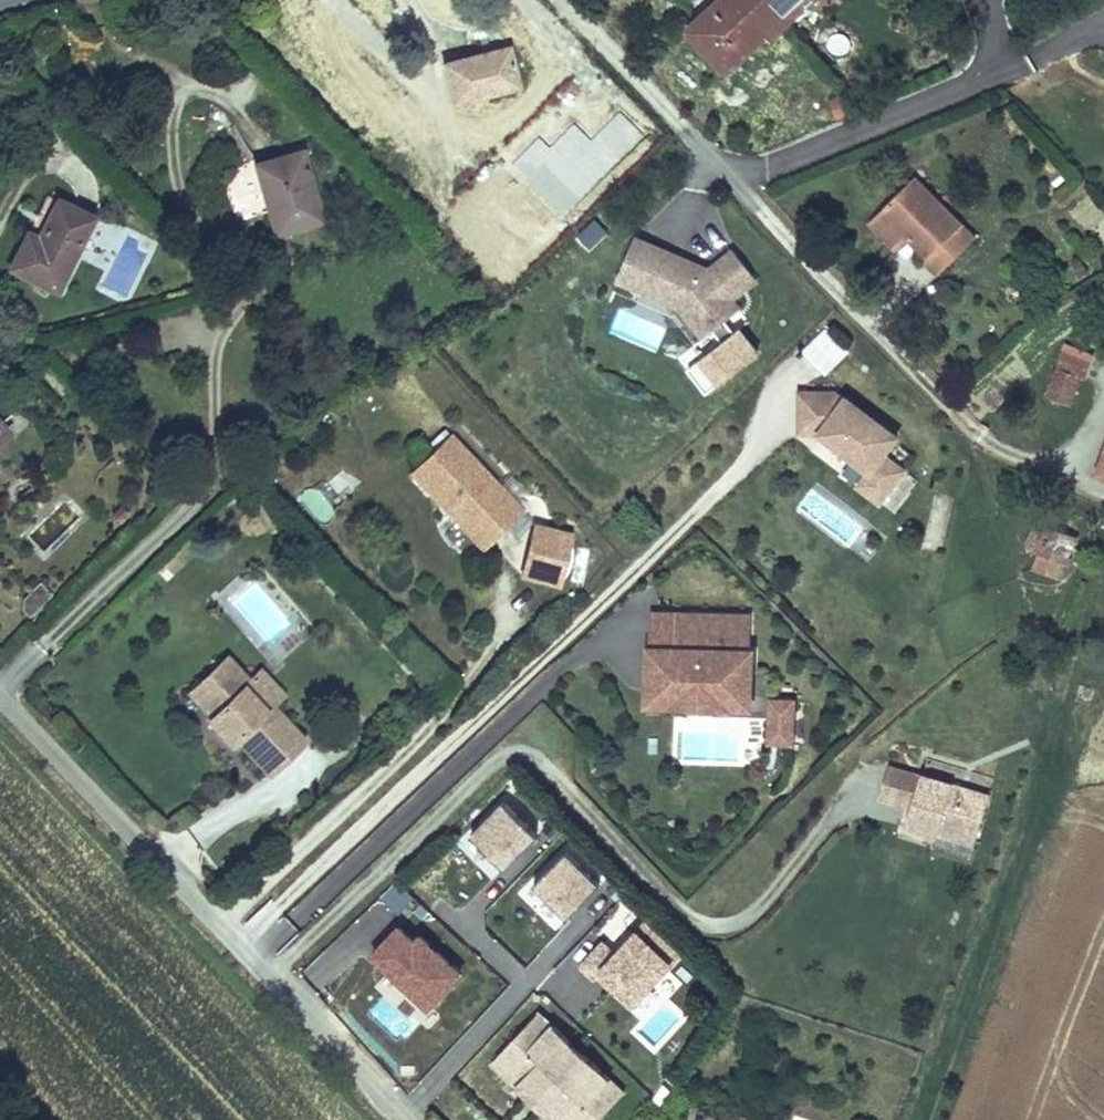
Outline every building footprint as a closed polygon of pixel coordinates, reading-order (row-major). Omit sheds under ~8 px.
[(678,27),(722,73),(762,35),(767,39),(803,5),(798,0),(707,0),(678,27)] [(524,83),(513,38),(441,55),(452,101),(524,83)] [(854,103),(845,88),(825,99),(833,114),(854,103)] [(330,217),(307,141),(252,158),(275,234),(330,217)] [(540,205),(516,170),(464,206),(489,241),(540,205)] [(939,272),(978,232),(917,172),(868,222),(896,249),(908,237),(928,255),(925,258),(939,272)] [(97,210),(56,190),(37,228),(26,222),(5,265),(59,290),(97,210)] [(587,254),(608,232),(594,219),(574,241),(587,254)] [(732,245),(709,262),(636,230),(615,277),(677,304),(701,335),(742,304),(737,297),(759,280),(732,245)] [(707,389),(763,347),(742,320),(686,362),(707,389)] [(851,350),(826,325),(802,349),(827,374),(851,350)] [(1094,350),(1067,339),(1044,394),(1071,405),(1094,350)] [(882,505),(910,467),(887,451),(903,430),(847,388),(836,403),(836,387),(797,386),(797,428),(817,428),(816,430),(866,467),(853,484),(882,505)] [(500,527),(520,508),(448,433),(409,471),(470,534),(485,534),(497,523),(500,527)] [(1095,471),(1103,474),(1103,447),(1095,471)] [(1038,549),(1032,569),(1063,579),(1069,562),(1080,566),(1090,536),(1066,528),(1076,497),(1059,491),(1049,523),(1035,519),(1026,545),(1038,549)] [(570,531),(533,522),(521,573),(558,582),(570,531)] [(470,534),(481,546),(500,527),(497,523),(485,534),(470,534)] [(30,614),(51,592),(37,580),(17,602),(30,614)] [(651,607),(650,639),(646,639),(644,701),(754,706),(757,643),(752,643),(754,611),(651,607)] [(210,715),(206,719),(229,743),(234,737),(268,773),(303,739),(268,703),(262,708),(240,685),(246,679),(224,657),(187,692),(210,715)] [(279,693),(256,670),(246,679),(240,685),(262,708),(268,703),(279,693)] [(796,744),(798,696),(769,695),(768,743),(796,744)] [(911,808),(921,772),(889,762),(879,798),(911,808)] [(991,790),(922,770),(921,772),(911,808),(906,824),(938,833),(940,827),(977,838),(991,790)] [(505,861),(537,829),(506,797),(473,829),(505,861)] [(940,827),(938,833),(975,844),(977,838),(940,827)] [(599,880),(567,849),(536,881),(568,912),(599,880)] [(529,879),(516,893),(555,930),(569,916),(529,879)] [(373,949),(431,1004),(465,969),(422,928),(416,934),(401,920),(373,949)] [(596,978),(599,975),(632,1006),(676,960),(638,924),(615,948),(604,937),(579,962),(596,978)] [(625,1091),(539,1010),(491,1061),(529,1097),(535,1091),(544,1099),(538,1105),(554,1119),(597,1119),(625,1091)] [(535,1091),(529,1097),(538,1105),(544,1099),(535,1091)] [(740,1119),(769,1119),(742,1112),(740,1119)]
